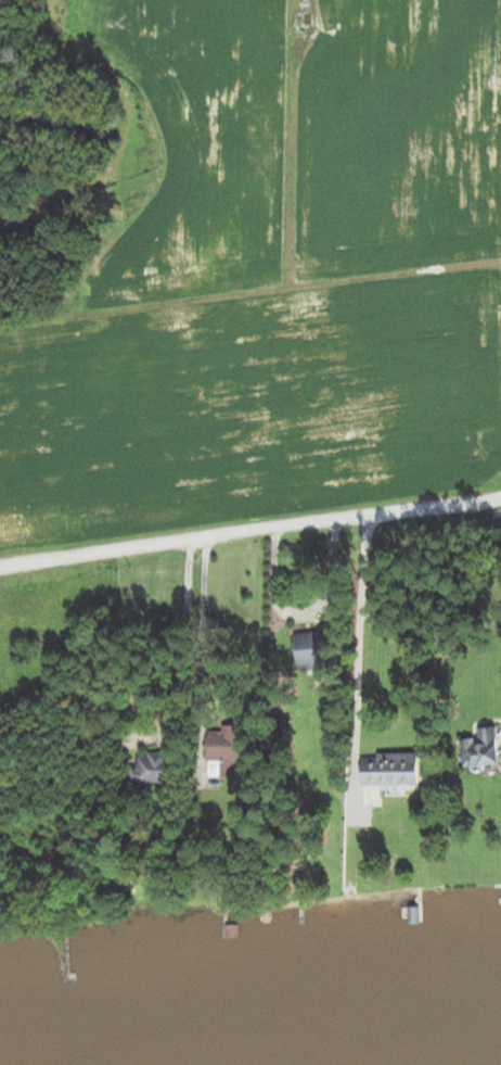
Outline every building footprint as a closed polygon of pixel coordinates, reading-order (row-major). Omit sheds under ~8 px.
[(326,669),(323,632),(297,635),(301,672),(326,669)] [(462,741),(463,768),(500,767),(499,727),(480,728),(480,740),(462,741)] [(250,728),(210,728),(210,777),(237,778),(237,763),(249,763),(250,728)] [(363,787),(421,787),(421,754),(363,754),(363,787)] [(180,784),(180,755),(141,755),(141,770),(132,770),(132,784),(180,784)] [(421,909),(410,909),(410,924),(421,924),(421,909)] [(240,926),(228,926),(228,939),(239,939),(240,926)]
